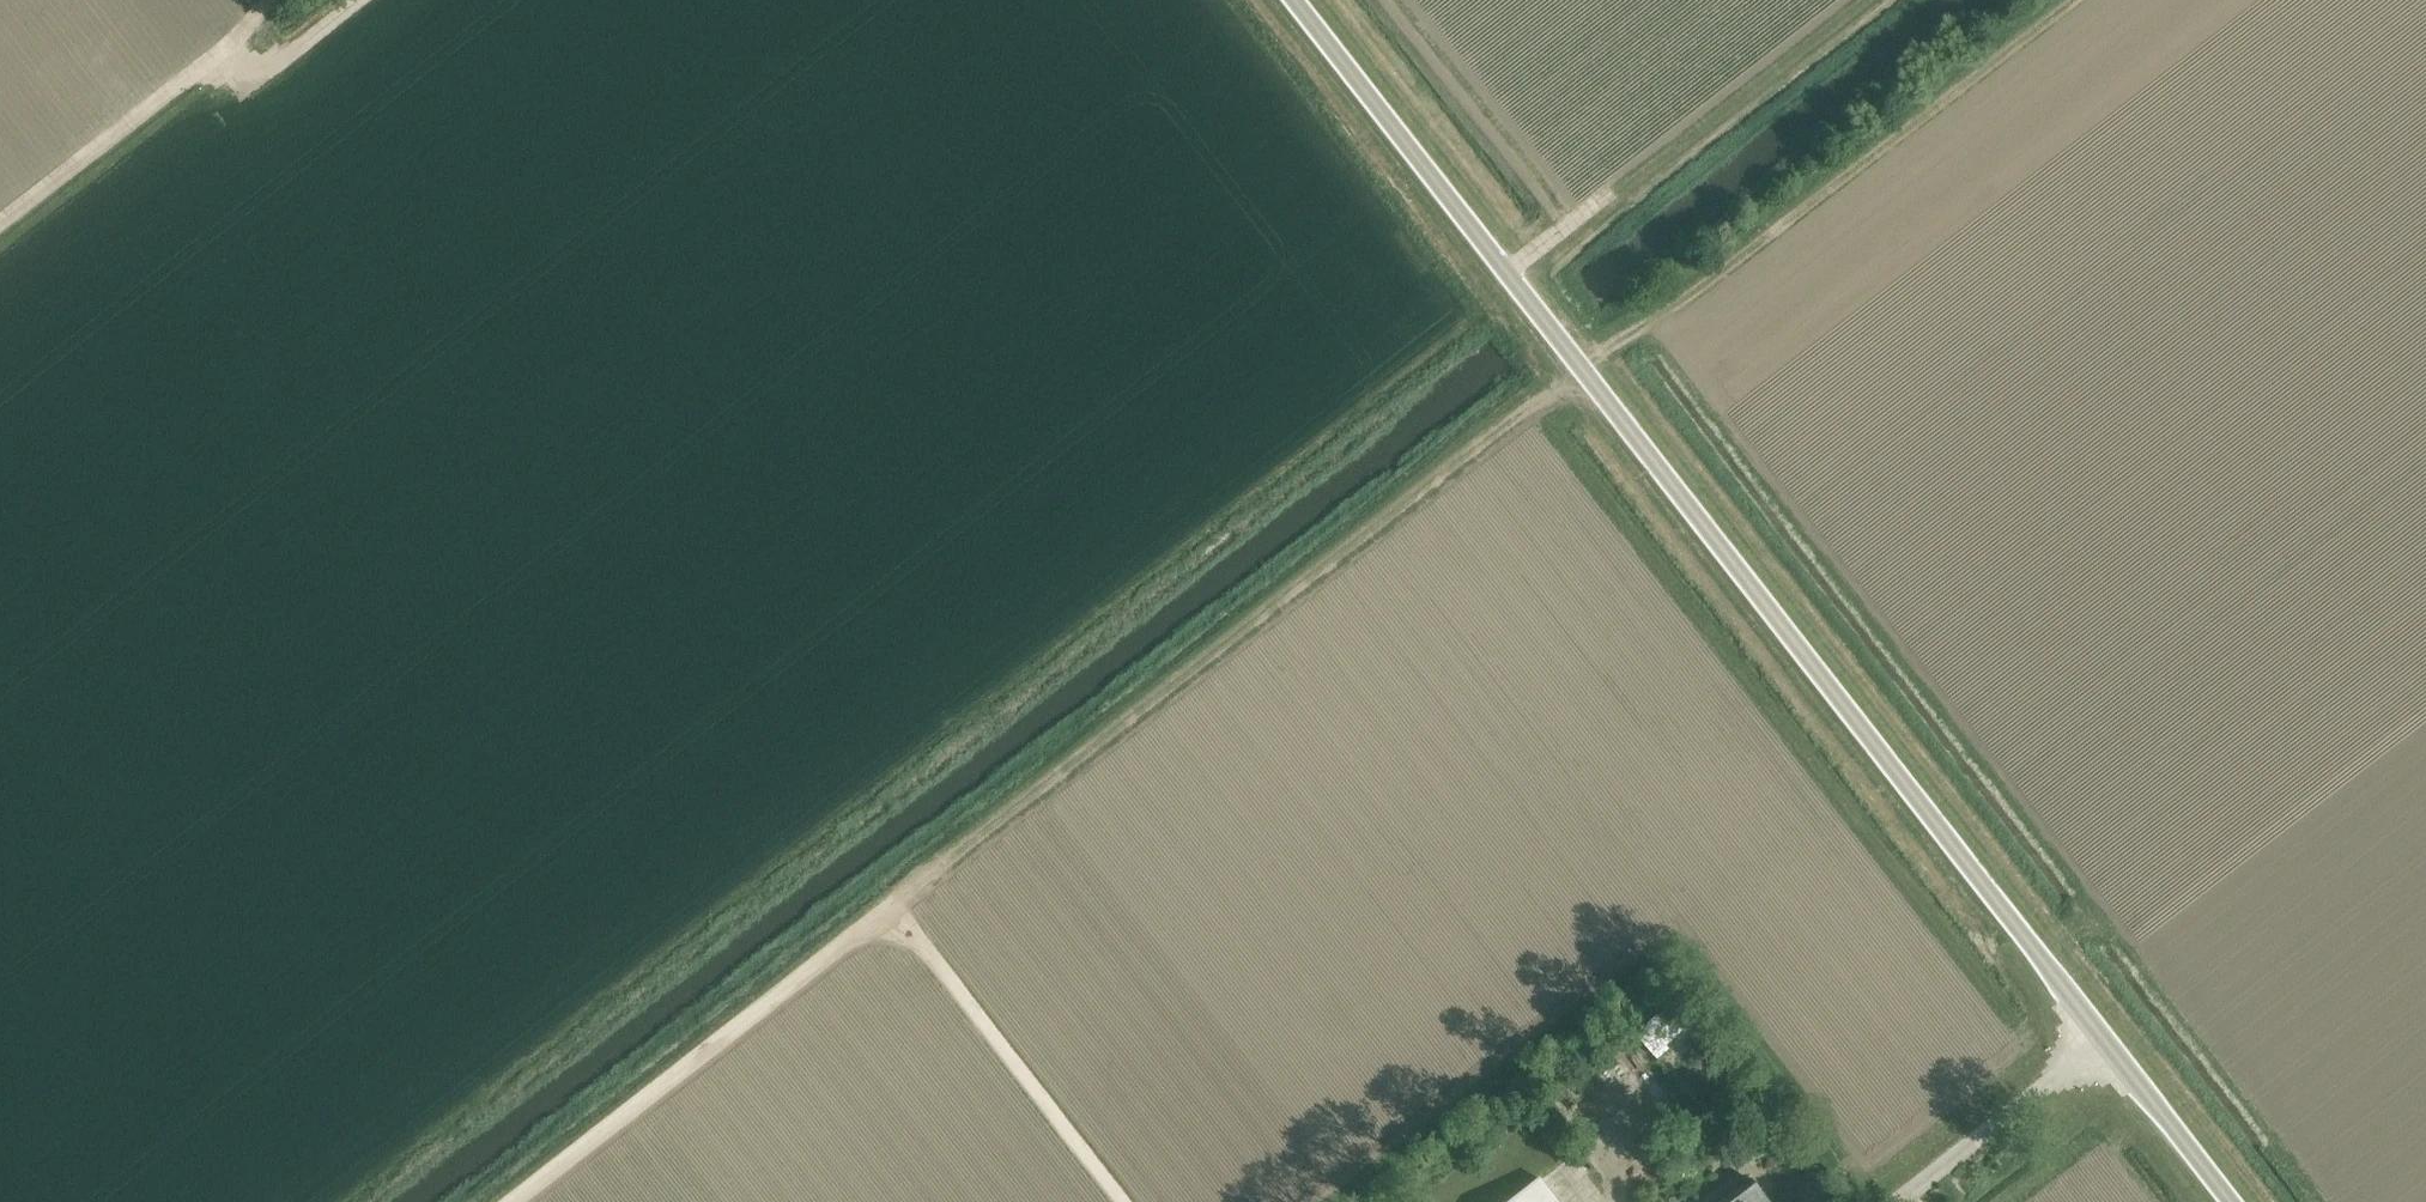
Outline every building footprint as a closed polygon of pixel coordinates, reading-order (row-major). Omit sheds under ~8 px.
[(1539,1177),(1507,1201),(1558,1201),(1539,1177)] [(1718,1201),(1769,1201),(1750,1177),(1718,1201)]
